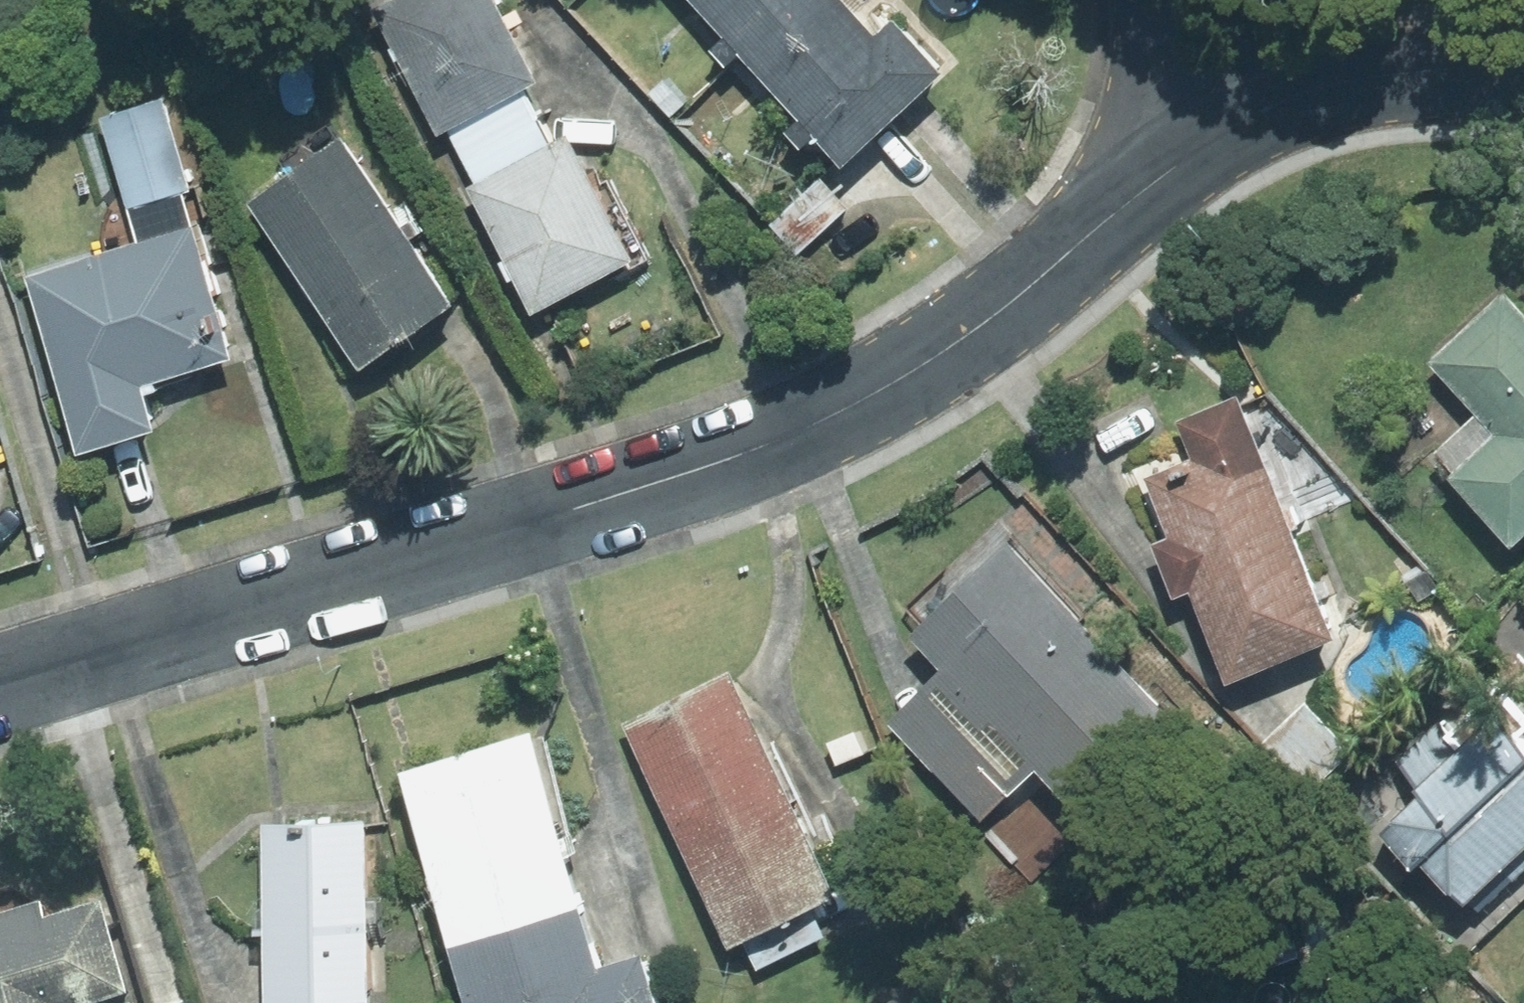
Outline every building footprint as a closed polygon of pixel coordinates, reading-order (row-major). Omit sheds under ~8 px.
[(437,135),(446,130),(524,89),(535,83),(490,0),(373,0),(367,3),(391,48),(387,50),(394,62),(397,60),(437,135)] [(842,0),(690,0),(723,36),(707,51),(723,69),(738,56),(773,94),(858,18),(842,0)] [(873,35),(858,18),(773,94),(798,121),(784,132),(798,148),(813,135),(840,165),(941,74),(891,19),(873,35)] [(446,130),(475,185),(553,145),(524,89),(446,130)] [(161,100),(98,118),(124,208),(179,192),(187,189),(161,100)] [(475,185),(466,190),(503,261),(498,264),(507,282),(512,279),(530,315),(625,266),(628,272),(648,261),(607,181),(600,184),(593,170),(583,175),(564,139),(553,145),(475,185)] [(339,142),(247,204),(358,368),(450,306),(339,142)] [(819,178),(774,220),(803,250),(848,208),(819,178)] [(179,192),(124,208),(136,246),(190,230),(179,192)] [(197,228),(190,230),(136,246),(25,279),(77,453),(150,431),(140,397),(155,393),(152,382),(229,360),(208,292),(215,290),(197,228)] [(1510,545),(1523,532),(1523,322),(1502,298),(1429,364),(1475,414),(1434,452),(1455,474),(1450,479),(1510,545)] [(1167,538),(1151,545),(1173,601),(1189,594),(1225,682),(1330,640),(1234,400),(1177,423),(1191,459),(1143,478),(1167,538)] [(1172,717),(992,527),(906,608),(921,624),(908,637),(941,672),(1034,770),(1073,811),(1172,717)] [(747,715),(727,672),(621,724),(641,765),(747,715)] [(941,672),(886,725),(980,822),(1034,770),(941,672)] [(747,715),(641,765),(682,852),(797,797),(770,742),(762,746),(747,715)] [(1396,759),(1423,793),(1379,835),(1411,871),(1419,863),(1461,904),(1477,910),(1523,869),(1523,724),(1508,739),(1489,719),(1445,719),(1396,759)] [(397,773),(448,949),(579,912),(563,854),(575,851),(542,738),(529,742),(527,736),(397,773)] [(797,797),(682,852),(727,947),(834,897),(811,849),(819,845),(797,797)] [(363,824),(262,826),(265,1002),(366,1002),(363,824)] [(124,992),(98,902),(44,918),(39,901),(0,913),(0,1002),(85,1002),(124,992)] [(579,912),(448,949),(464,1002),(650,1002),(637,959),(595,971),(579,912)]
